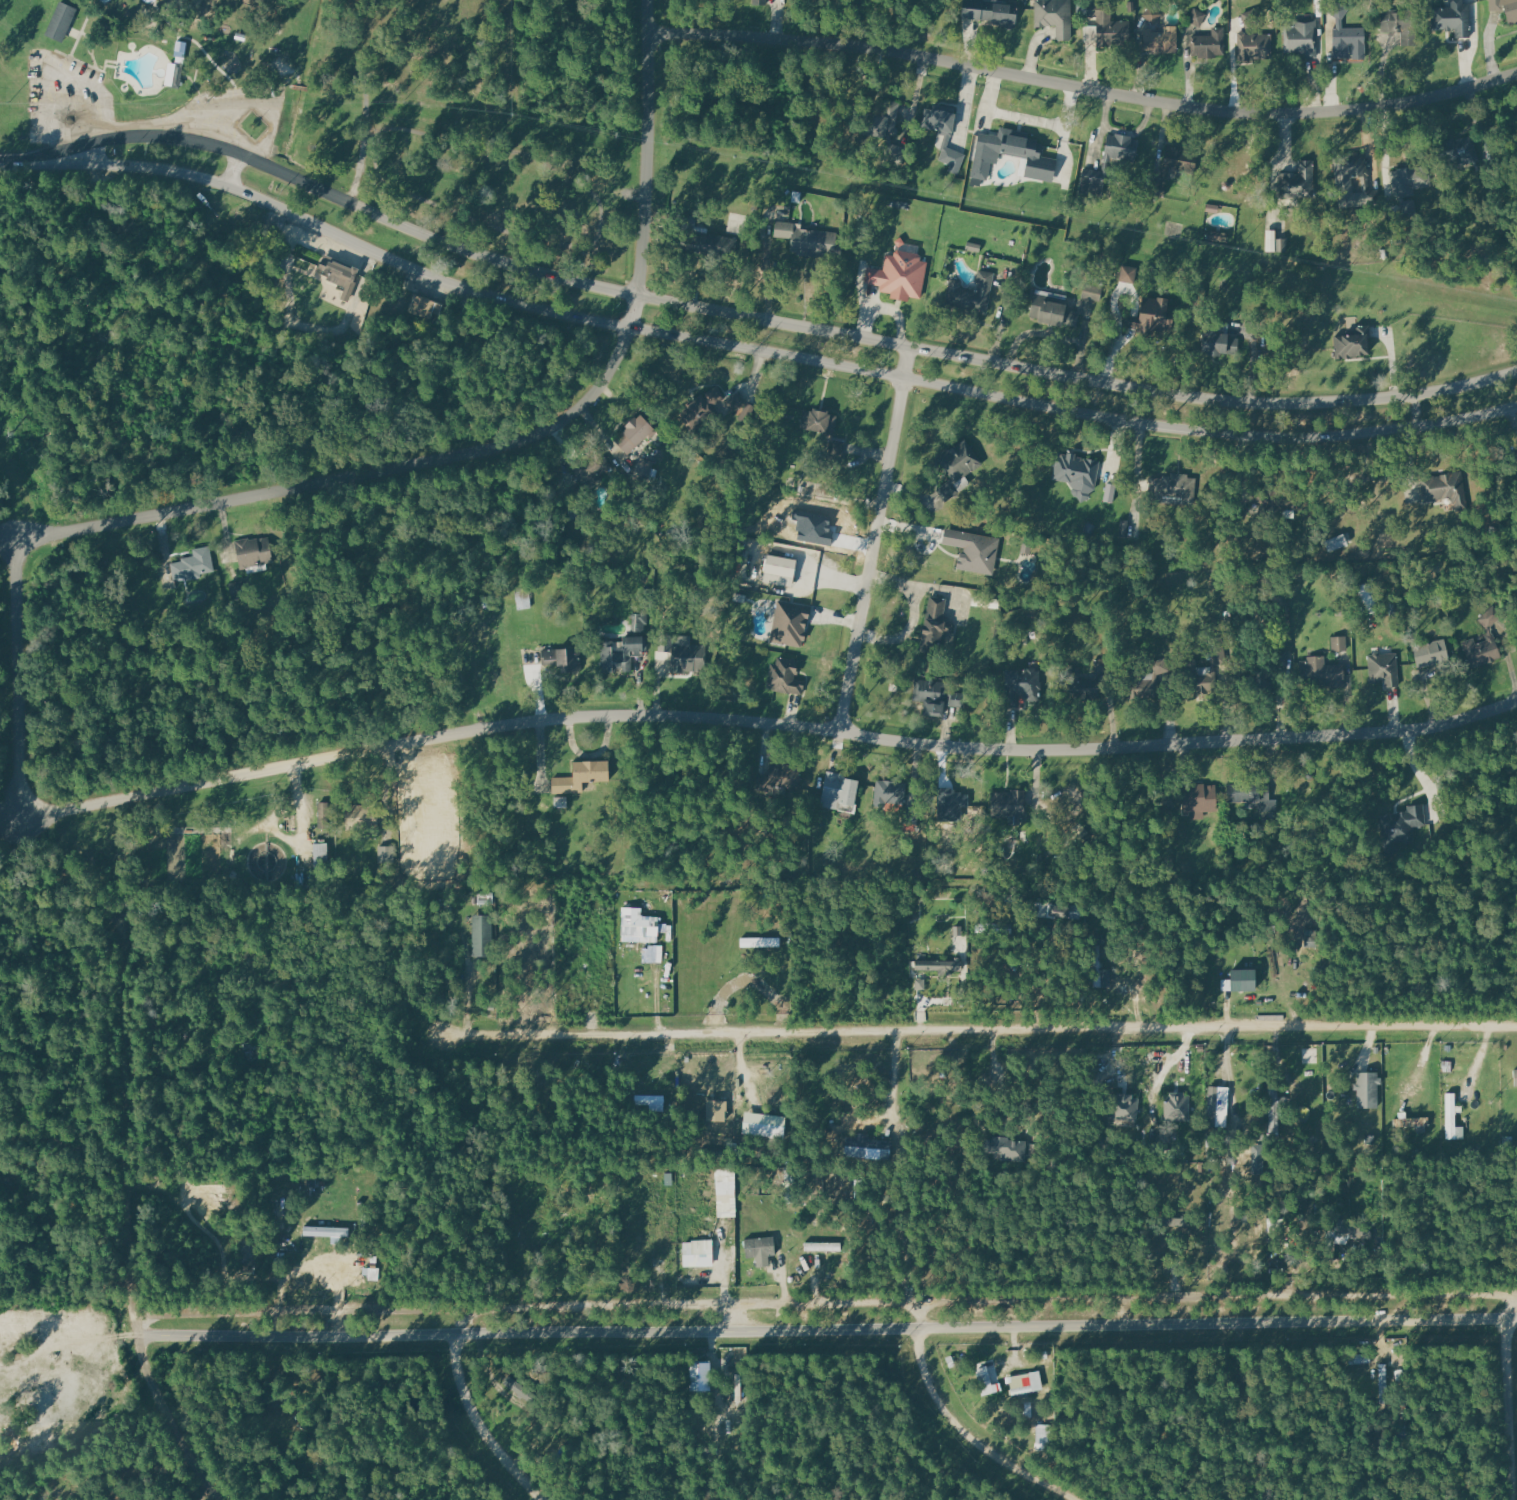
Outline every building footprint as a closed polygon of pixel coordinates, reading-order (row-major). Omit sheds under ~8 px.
[(1017,3),(1007,2),(1007,0),(964,0),(962,18),(1004,22),(1004,25),(1015,27),(1017,3)] [(1071,38),(1071,0),(1036,0),(1036,25),(1057,25),(1057,38),(1071,38)] [(1328,12),(1336,0),(1349,9),(1341,21),(1328,12)] [(1451,6),(1451,0),(1463,0),(1463,3),(1470,3),(1470,37),(1457,37),(1457,28),(1433,28),(1433,6),(1451,6)] [(1490,7),(1488,0),(1516,0),(1516,20),(1509,22),(1504,3),(1490,7)] [(77,9),(62,42),(45,35),(59,1),(77,9)] [(1131,20),(1131,44),(1109,44),(1109,47),(1097,47),(1098,40),(1084,40),(1085,27),(1098,27),(1098,16),(1088,16),(1089,3),(1112,3),(1112,20),(1131,20)] [(1142,15),(1154,25),(1163,14),(1152,4),(1142,15)] [(1201,27),(1207,14),(1194,7),(1188,20),(1201,27)] [(1256,8),(1242,13),(1247,27),(1261,22),(1256,8)] [(1416,45),(1403,45),(1403,30),(1383,30),(1383,9),(1416,9),(1416,45)] [(1316,19),(1316,57),(1300,57),(1300,52),(1284,53),(1284,26),(1295,25),(1295,20),(1316,19)] [(1178,26),(1178,50),(1144,50),(1144,28),(1152,28),(1152,31),(1165,31),(1165,26),(1178,26)] [(1225,27),(1225,55),(1193,55),(1193,34),(1212,34),(1212,27),(1225,27)] [(1364,27),(1365,57),(1334,58),(1333,28),(1364,27)] [(1271,33),(1271,56),(1238,57),(1237,31),(1246,31),(1246,33),(1271,33)] [(237,32),(235,38),(245,41),(247,35),(237,32)] [(165,85),(169,62),(175,63),(177,55),(187,57),(183,88),(165,85)] [(901,102),(895,135),(887,134),(886,136),(859,132),(862,111),(883,114),(886,99),(901,102)] [(926,108),(923,126),(942,129),(941,134),(951,136),(956,107),(933,103),(932,108),(926,108)] [(1025,156),(1028,137),(1003,132),(1003,136),(979,132),(971,178),(986,181),(990,162),(997,164),(999,151),(1025,156)] [(1135,160),(1140,140),(1109,133),(1104,154),(1135,160)] [(1474,135),(1479,159),(1448,166),(1442,142),(1474,135)] [(888,143),(907,148),(903,163),(884,158),(888,143)] [(963,154),(958,167),(940,160),(945,146),(963,154)] [(1198,152),(1194,172),(1163,167),(1167,147),(1198,152)] [(1336,178),(1333,154),(1366,150),(1369,174),(1360,175),(1359,168),(1348,169),(1348,177),(1336,178)] [(1314,160),(1314,197),(1281,197),(1280,172),(1299,171),(1299,161),(1314,160)] [(1429,165),(1432,185),(1413,188),(1414,193),(1394,196),(1391,170),(1429,165)] [(1481,166),(1482,179),(1500,178),(1499,165),(1481,166)] [(1081,174),(1105,179),(1102,196),(1078,191),(1081,174)] [(1152,180),(1149,194),(1159,196),(1162,183),(1152,180)] [(1379,188),(1381,202),(1362,204),(1361,190),(1379,188)] [(1414,200),(1416,215),(1402,217),(1400,202),(1414,200)] [(1219,206),(1207,204),(1206,213),(1218,214),(1219,206)] [(776,221),(774,237),(792,239),(790,253),(832,258),(835,233),(793,228),(794,223),(776,221)] [(1208,230),(1230,233),(1228,242),(1207,239),(1208,230)] [(738,239),(734,261),(680,250),(682,235),(694,237),(695,231),(738,239)] [(1286,238),(1287,250),(1276,250),(1276,239),(1286,238)] [(980,252),(981,245),(967,242),(966,250),(980,252)] [(921,300),(880,293),(881,286),(866,283),(868,266),(884,269),(887,254),(895,255),(896,249),(919,253),(918,261),(927,263),(921,300)] [(359,267),(353,281),(349,280),(346,287),(327,280),(330,273),(319,268),(324,254),(330,256),(328,261),(332,263),(334,261),(352,268),(354,265),(359,267)] [(1137,268),(1122,266),(1118,281),(1133,284),(1137,268)] [(994,272),(986,313),(980,312),(979,315),(946,309),(951,279),(961,281),(960,286),(978,290),(979,284),(975,283),(978,269),(994,272)] [(1084,282),(1081,295),(1099,300),(1103,286),(1084,282)] [(1033,287),(1031,296),(1034,296),(1030,315),(1040,317),(1039,321),(1063,326),(1064,323),(1077,326),(1081,311),(1066,308),(1067,304),(1042,299),(1043,295),(1035,293),(1036,288),(1033,287)] [(445,305),(415,295),(410,310),(431,317),(433,310),(442,313),(445,305)] [(1138,331),(1154,333),(1154,329),(1162,330),(1163,327),(1172,328),(1175,307),(1168,306),(1169,299),(1150,296),(1148,312),(1141,311),(1138,331)] [(1205,328),(1203,350),(1209,350),(1209,354),(1220,355),(1220,352),(1238,353),(1240,338),(1227,337),(1228,323),(1216,322),(1216,329),(1205,328)] [(1369,324),(1370,338),(1368,338),(1369,353),(1348,355),(1348,357),(1336,358),(1335,336),(1347,335),(1347,330),(1358,329),(1357,325),(1369,324)] [(725,397),(717,384),(688,402),(691,408),(680,414),(691,431),(722,413),(716,403),(725,397)] [(836,415),(804,408),(800,426),(833,433),(836,415)] [(658,432),(640,412),(626,425),(629,428),(616,439),(629,453),(647,436),(650,440),(658,432)] [(845,441),(831,439),(829,452),(843,454),(845,441)] [(965,439),(981,460),(955,480),(939,459),(965,439)] [(1096,488),(1089,493),(1089,501),(1079,500),(1080,496),(1076,495),(1073,492),(1074,487),(1069,480),(1053,477),(1055,466),(1051,465),(1054,449),(1065,451),(1065,453),(1067,453),(1067,451),(1076,452),(1075,456),(1087,458),(1088,455),(1101,457),(1096,488)] [(640,457),(655,461),(652,474),(637,471),(640,457)] [(1462,470),(1469,504),(1457,506),(1456,502),(1453,503),(1452,495),(1425,500),(1421,478),(1462,470)] [(1196,476),(1194,502),(1184,502),(1184,496),(1163,494),(1162,500),(1150,499),(1151,477),(1163,478),(1163,474),(1171,475),(1171,471),(1190,473),(1190,476),(1196,476)] [(1116,485),(1105,484),(1103,502),(1114,503),(1116,485)] [(1299,487),(1299,509),(1273,508),(1273,505),(1264,505),(1264,503),(1249,502),(1250,486),(1299,487)] [(999,538),(944,529),(941,544),(961,547),(957,569),(993,575),(999,538)] [(1343,533),(1347,544),(1328,551),(1324,541),(1343,533)] [(269,536),(274,560),(240,567),(236,543),(269,536)] [(1366,541),(1372,544),(1367,555),(1361,552),(1366,541)] [(210,545),(216,569),(200,572),(200,576),(188,579),(187,575),(175,578),(172,563),(183,561),(182,558),(194,555),(193,548),(210,545)] [(769,554),(764,581),(792,587),(798,560),(769,554)] [(1360,614),(1377,612),(1374,582),(1357,584),(1360,614)] [(518,609),(532,607),(530,590),(516,592),(518,609)] [(932,597),(927,628),(923,628),(920,651),(943,655),(946,631),(951,632),(952,622),(942,620),(945,599),(932,597)] [(779,599),(772,640),(800,645),(801,638),(807,639),(813,605),(779,599)] [(1389,603),(1391,616),(1398,615),(1396,602),(1389,603)] [(1494,604),(1503,614),(1488,628),(1479,619),(1494,604)] [(601,640),(602,673),(633,672),(633,657),(644,657),(644,651),(650,651),(649,635),(645,635),(645,623),(648,623),(647,610),(640,610),(641,614),(633,614),(634,635),(623,636),(623,640),(601,640)] [(1473,636),(1462,640),(1472,669),(1503,657),(1494,633),(1486,636),(1487,640),(1476,644),(1473,636)] [(673,634),(671,670),(704,672),(705,646),(691,645),(692,635),(673,634)] [(1226,663),(1224,635),(1209,637),(1212,664),(1226,663)] [(1346,635),(1347,649),(1332,650),(1332,636),(1346,635)] [(1445,638),(1452,671),(1439,673),(1437,663),(1419,667),(1413,642),(1424,639),(1425,643),(1445,638)] [(541,650),(581,648),(582,670),(563,672),(562,665),(558,666),(557,661),(542,662),(541,650)] [(1288,650),(1289,665),(1277,666),(1276,651),(1288,650)] [(1398,652),(1400,685),(1387,686),(1386,678),(1377,678),(1378,681),(1371,682),(1369,655),(1373,654),(1375,651),(1379,651),(1381,653),(1398,652)] [(1343,662),(1344,687),(1330,687),(1330,684),(1317,685),(1317,682),(1303,683),(1302,661),(1309,660),(1308,657),(1325,656),(1326,663),(1343,662)] [(1097,673),(1094,659),(1108,657),(1111,670),(1097,673)] [(1170,669),(1165,657),(1152,661),(1157,674),(1170,669)] [(779,658),(798,661),(795,678),(805,680),(803,693),(768,688),(772,662),(778,663),(779,658)] [(1196,658),(1185,658),(1186,690),(1199,690),(1199,693),(1209,693),(1209,689),(1217,689),(1216,671),(1209,672),(1209,675),(1197,676),(1196,658)] [(1078,667),(1079,678),(1098,678),(1098,696),(1066,696),(1066,667),(1078,667)] [(1159,679),(1159,696),(1130,697),(1129,667),(1140,667),(1140,679),(1159,679)] [(1246,694),(1277,693),(1276,669),(1255,670),(1255,674),(1245,674),(1246,694)] [(1007,671),(1040,671),(1040,700),(1028,700),(1028,697),(1023,697),(1023,692),(1017,692),(1017,705),(1007,705),(1007,671)] [(916,677),(914,697),(926,698),(924,713),(944,716),(948,681),(916,677)] [(949,690),(947,704),(963,706),(965,693),(949,690)] [(609,759),(610,780),(583,781),(583,792),(554,793),(553,776),(575,775),(575,760),(609,759)] [(771,763),(800,768),(797,787),(768,783),(771,763)] [(827,770),(820,806),(852,812),(858,781),(843,778),(844,773),(827,770)] [(876,779),(907,783),(904,804),(886,802),(886,806),(873,804),(876,779)] [(1270,782),(1270,799),(1277,799),(1277,810),(1260,810),(1260,807),(1251,807),(1251,801),(1228,801),(1228,782),(1238,782),(1238,779),(1262,779),(1262,783),(1270,782)] [(1216,785),(1216,809),(1203,809),(1204,818),(1190,818),(1190,811),(1184,812),(1183,782),(1197,781),(1197,783),(1206,783),(1206,785),(1216,785)] [(1026,789),(1026,816),(1019,816),(1019,823),(1008,823),(1008,816),(993,816),(993,792),(1011,792),(1011,789),(1026,789)] [(952,790),(940,790),(940,820),(964,820),(964,796),(952,796),(952,790)] [(329,801),(329,826),(319,826),(319,801),(329,801)] [(1424,802),(1427,823),(1414,825),(1416,838),(1413,842),(1408,844),(1405,841),(1397,842),(1399,854),(1387,856),(1381,814),(1409,811),(1408,804),(1424,802)] [(379,803),(380,834),(372,834),(372,825),(348,826),(347,804),(379,803)] [(328,843),(314,843),(315,871),(329,871),(328,843)] [(395,845),(395,867),(374,867),(374,846),(395,845)] [(1048,915),(1066,917),(1068,907),(1049,905),(1048,915)] [(642,907),(624,907),(624,913),(632,914),(632,925),(623,924),(622,934),(665,936),(665,926),(659,926),(660,915),(642,915),(642,907)] [(493,913),(493,955),(473,955),(473,913),(493,913)] [(781,937),(741,938),(741,945),(781,945),(781,937)] [(1093,988),(1104,987),(1102,945),(1092,945),(1093,988)] [(664,947),(643,946),(643,964),(664,964),(664,947)] [(963,970),(963,956),(953,956),(953,960),(927,960),(927,953),(922,953),(922,960),(917,960),(917,970),(963,970)] [(1255,992),(1255,970),(1229,969),(1229,980),(1222,980),(1222,991),(1255,992)] [(916,990),(926,990),(926,979),(915,980),(916,990)] [(1378,1072),(1378,1107),(1357,1107),(1357,1072),(1378,1072)] [(1228,1125),(1229,1087),(1208,1087),(1207,1125),(1228,1125)] [(1270,1135),(1280,1135),(1279,1090),(1268,1090),(1270,1135)] [(1132,1099),(1132,1094),(1114,1093),(1113,1120),(1138,1122),(1139,1099),(1132,1099)] [(1456,1093),(1446,1094),(1447,1140),(1464,1140),(1464,1127),(1457,1127),(1456,1093)] [(665,1096),(665,1106),(623,1105),(624,1094),(665,1096)] [(1189,1122),(1190,1096),(1163,1095),(1163,1121),(1189,1122)] [(1407,1112),(1395,1113),(1396,1128),(1417,1127),(1417,1133),(1429,1133),(1428,1117),(1407,1118),(1407,1112)] [(785,1126),(784,1136),(743,1133),(744,1122),(785,1126)] [(891,1139),(889,1160),(845,1156),(847,1136),(858,1137),(859,1133),(870,1134),(869,1137),(891,1139)] [(1023,1139),(996,1139),(997,1157),(1024,1157),(1023,1139)] [(717,1218),(738,1217),(736,1168),(716,1169),(717,1218)] [(348,1228),(303,1227),(303,1236),(348,1237),(348,1228)] [(774,1235),(775,1254),(747,1256),(745,1237),(774,1235)] [(682,1268),(713,1267),(712,1241),(682,1241),(682,1268)] [(804,1251),(840,1252),(840,1244),(804,1243),(804,1251)] [(977,1368),(980,1396),(995,1394),(994,1386),(1000,1385),(998,1365),(977,1368)] [(1009,1377),(1012,1396),(1034,1393),(1031,1373),(1009,1377)]
